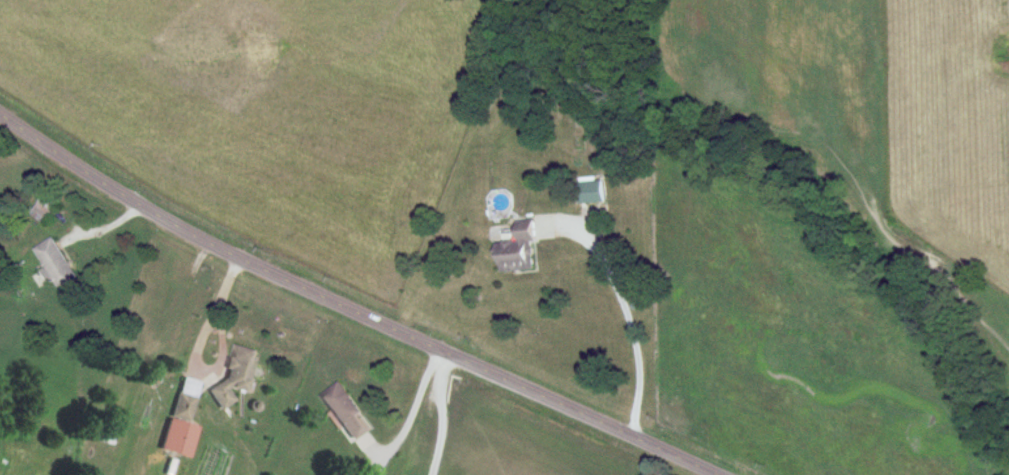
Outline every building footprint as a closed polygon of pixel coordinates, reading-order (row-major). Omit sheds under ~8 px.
[(604,180),(576,180),(576,203),(604,203),(604,180)] [(57,204),(41,195),(30,216),(46,225),(57,204)] [(533,220),(513,221),(514,241),(494,243),(496,271),(535,269),(533,220)] [(59,291),(78,281),(54,237),(35,248),(59,291)] [(256,351),(231,344),(214,402),(218,403),(216,407),(226,410),(232,391),(243,394),(256,351)] [(187,421),(199,383),(182,378),(170,416),(187,421)] [(319,397),(349,441),(366,430),(358,417),(362,415),(340,383),(319,397)] [(156,451),(185,460),(195,428),(166,419),(156,451)]
